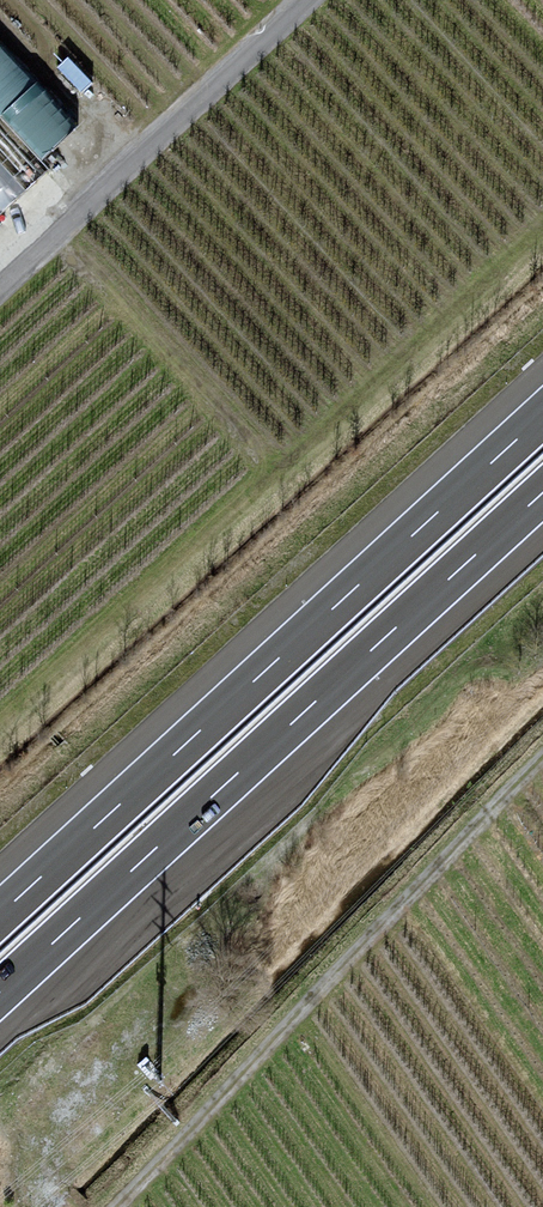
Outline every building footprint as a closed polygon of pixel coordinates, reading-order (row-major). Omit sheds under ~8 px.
[(49,168),(40,159),(79,125),(0,41),(0,211),(49,168)]
